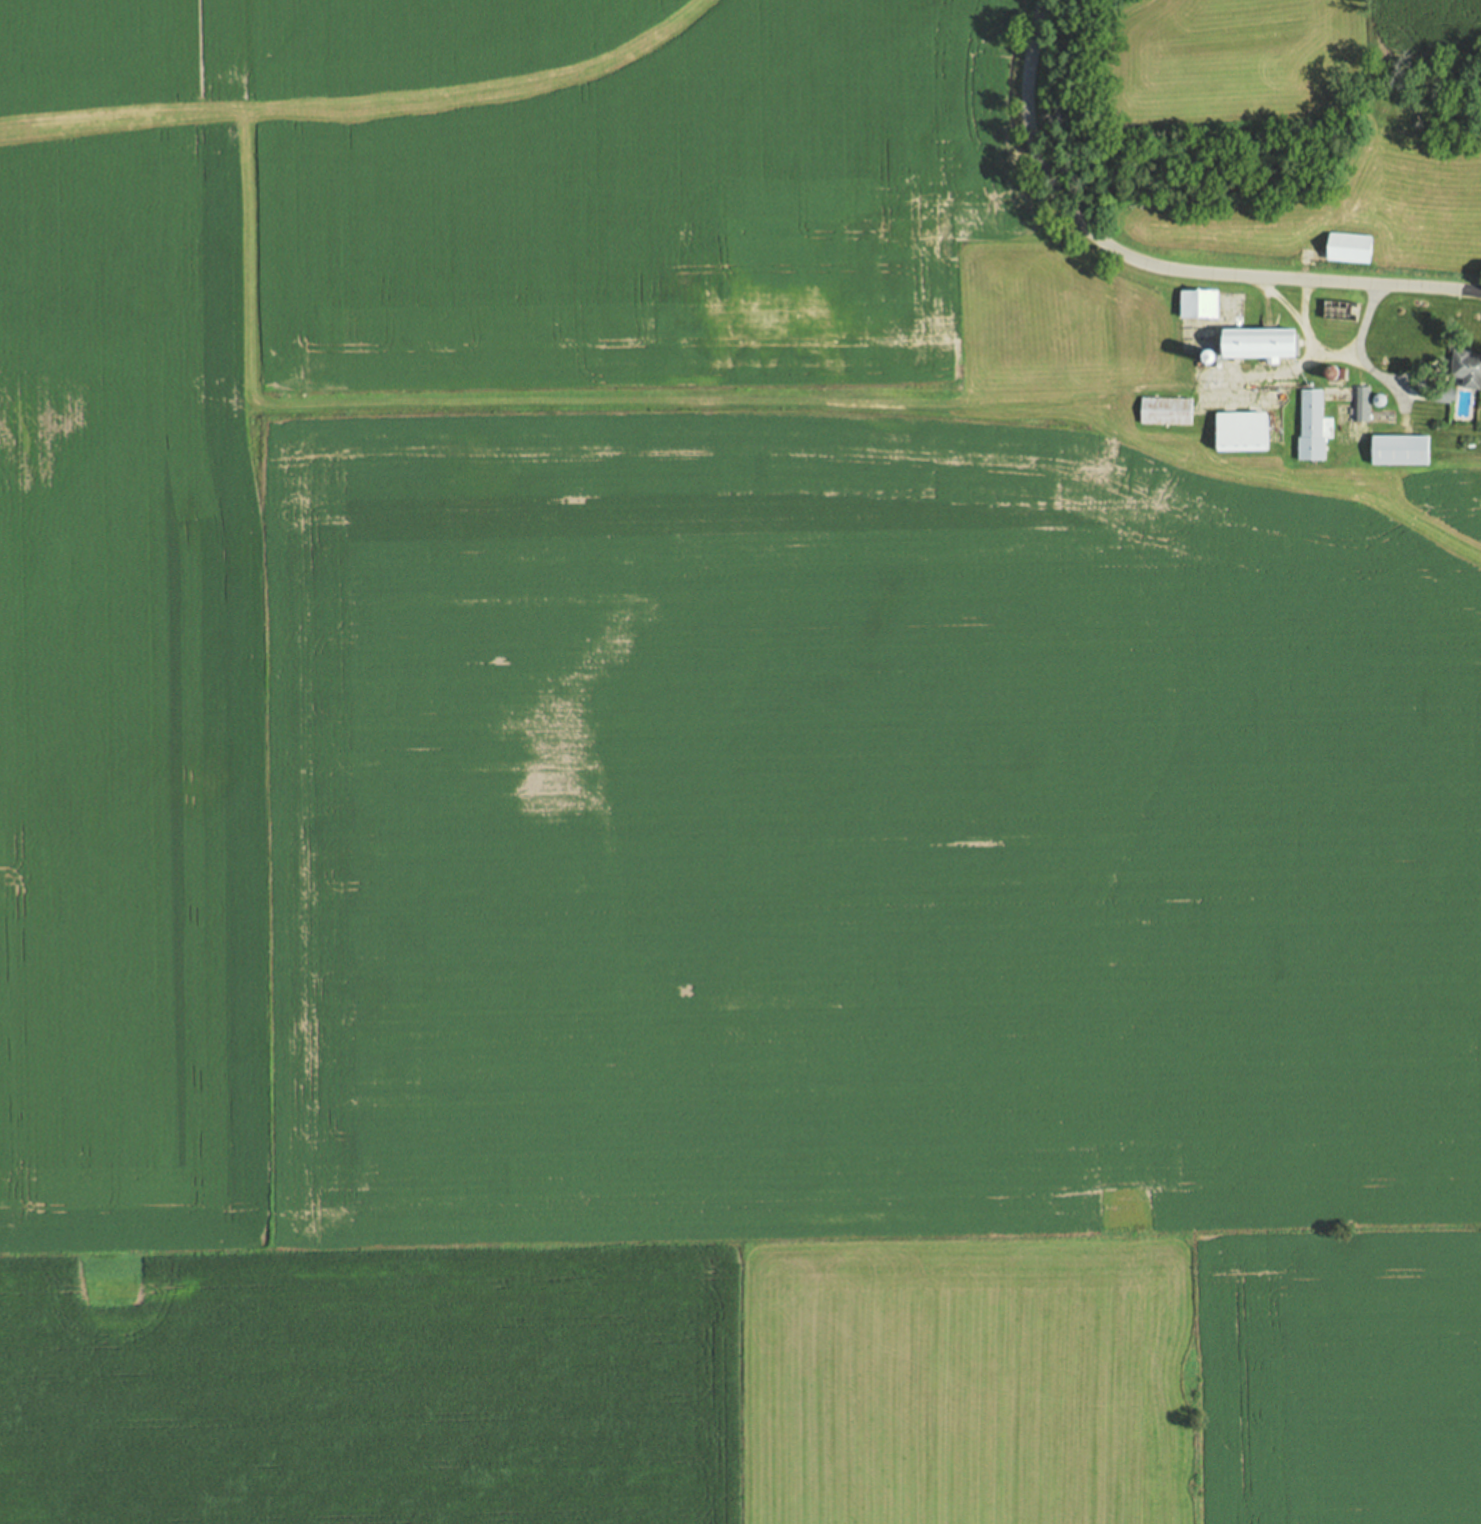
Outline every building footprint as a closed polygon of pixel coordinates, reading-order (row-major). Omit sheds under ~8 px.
[(1369,237),(1327,233),(1325,260),(1367,264),(1369,237)] [(1214,292),(1174,292),(1174,318),(1214,318),(1214,292)] [(1355,304),(1317,301),(1316,319),(1353,322),(1355,304)] [(1294,331),(1215,332),(1216,359),(1260,358),(1260,364),(1274,364),(1273,358),(1295,358),(1294,331)] [(1446,379),(1457,379),(1456,388),(1474,389),(1475,381),(1480,382),(1480,357),(1467,356),(1468,350),(1448,349),(1446,379)] [(1204,362),(1205,361),(1205,359),(1205,358),(1205,356),(1204,355),(1203,354),(1201,354),(1200,354),(1198,355),(1197,356),(1196,357),(1196,359),(1197,360),(1197,362),(1199,363),(1200,363),(1202,363),(1203,363),(1204,362)] [(1323,379),(1321,377),(1320,375),(1320,373),(1321,371),(1322,369),(1324,368),(1326,367),(1328,367),(1330,368),(1332,369),(1333,371),(1333,373),(1333,375),(1332,377),(1331,379),(1329,380),(1327,380),(1324,380),(1323,379)] [(1367,387),(1369,420),(1352,420),(1351,388),(1367,387)] [(1298,390),(1298,440),(1292,440),(1292,461),(1323,461),(1323,440),(1317,440),(1318,390),(1298,390)] [(1376,405),(1375,404),(1374,403),(1373,401),(1374,399),(1374,398),(1376,396),(1377,396),(1379,396),(1380,396),(1382,397),(1383,398),(1383,400),(1383,401),(1383,403),(1382,404),(1381,405),(1379,406),(1377,406),(1376,405)] [(1189,400),(1140,399),(1139,424),(1189,425),(1189,400)] [(1265,414),(1212,415),(1213,449),(1265,448),(1265,414)] [(1426,436),(1372,436),(1371,465),(1425,466),(1426,436)]
